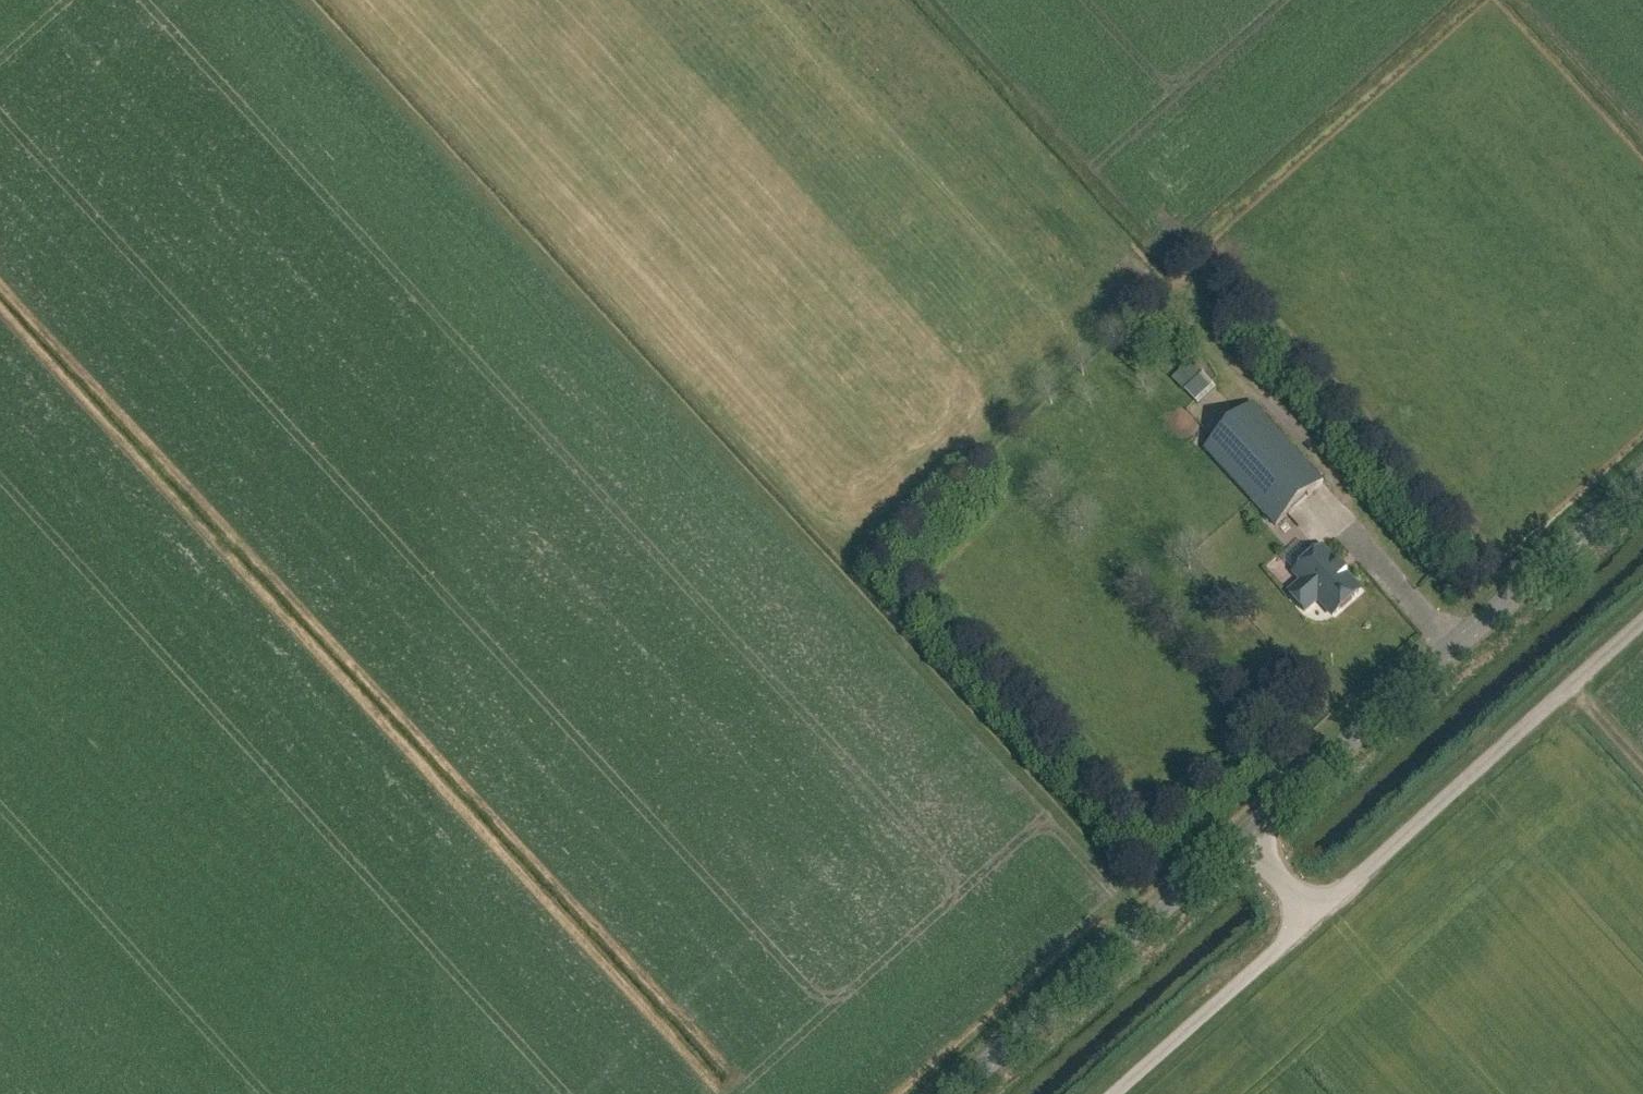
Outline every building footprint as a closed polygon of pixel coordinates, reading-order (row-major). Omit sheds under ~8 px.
[(1190,364),(1172,380),(1195,405),(1213,388),(1190,364)] [(1324,482),(1252,403),(1202,449),(1274,528),(1324,482)] [(1306,581),(1293,593),(1309,611),(1322,599),(1337,615),(1365,591),(1326,547),(1298,572),(1306,581)]
